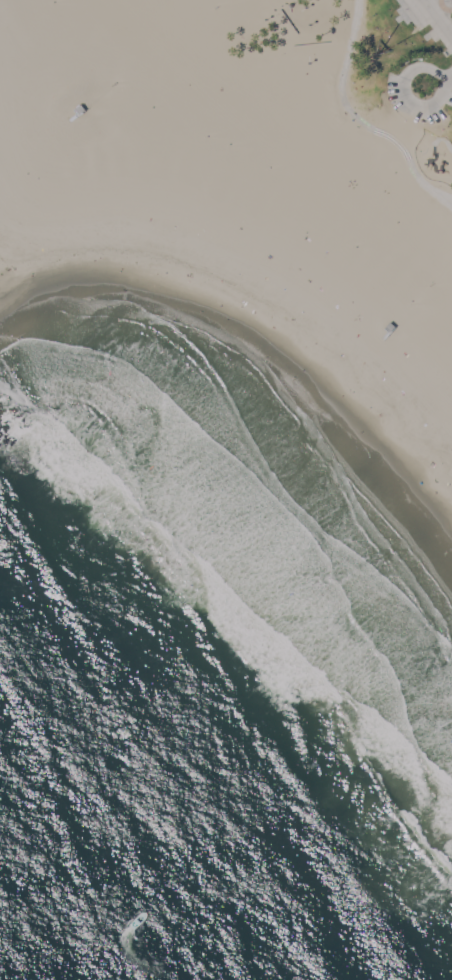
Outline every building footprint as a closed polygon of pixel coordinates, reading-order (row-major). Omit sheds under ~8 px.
[(86,109),(79,116),(73,110),(76,107),(75,106),(79,103),(79,104),(80,103),(86,109)] [(385,328),(390,322),(396,326),(385,340),(383,339),(388,331),(385,328)]
